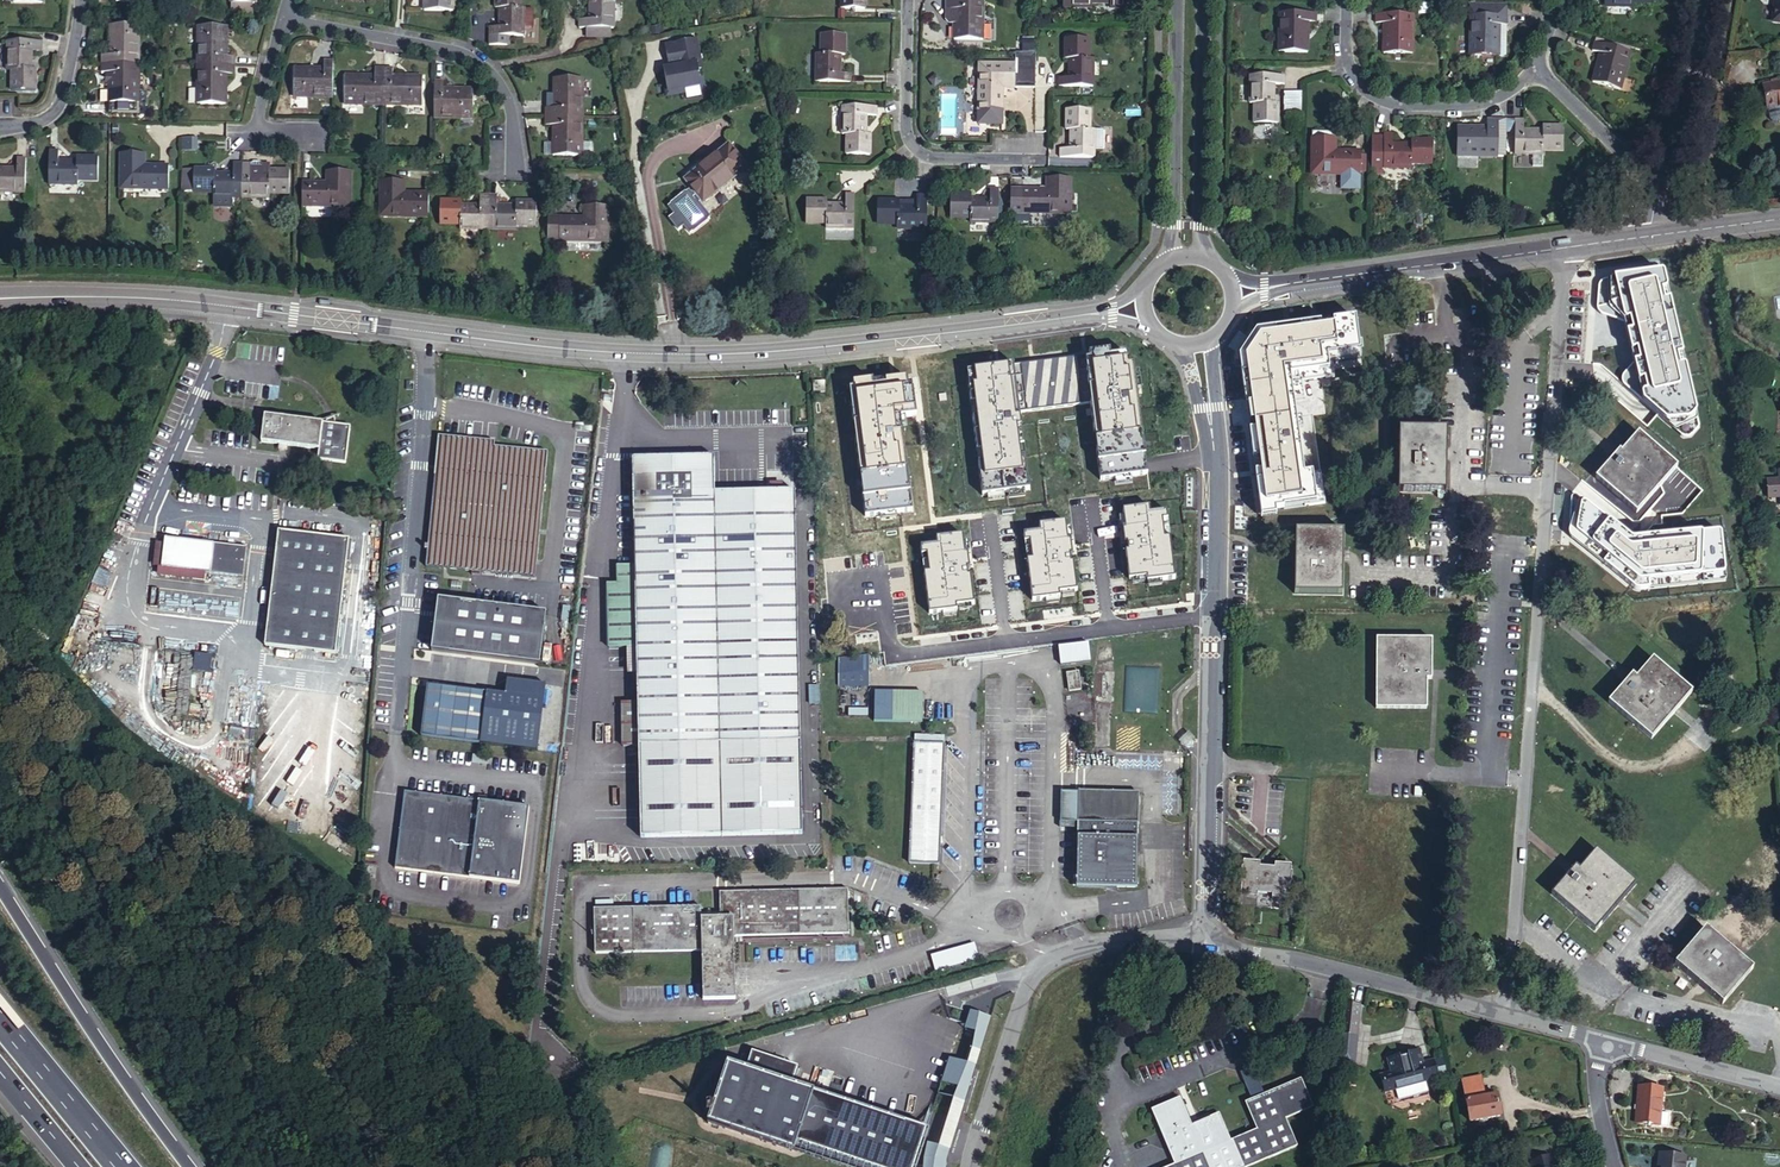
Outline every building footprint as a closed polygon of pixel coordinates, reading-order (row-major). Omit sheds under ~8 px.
[(228,15),(252,15),(252,0),(229,0),(228,15)] [(449,11),(450,0),(421,0),(421,10),(449,11)] [(523,28),(524,9),(518,9),(518,0),(495,0),(495,9),(500,10),(498,27),(488,27),(488,36),(522,37),(523,28)] [(576,26),(584,26),(607,27),(613,27),(614,0),(588,0),(588,16),(577,17),(576,26)] [(834,10),(857,11),(857,0),(834,0),(834,10)] [(951,39),(980,40),(980,1),(944,0),(943,8),(944,8),(955,9),(955,21),(955,26),(951,26),(951,39)] [(1604,11),(1632,12),(1632,7),(1663,7),(1663,0),(1604,0),(1604,11)] [(1502,5),(1464,5),(1462,18),(1467,17),(1467,57),(1501,58),(1502,5)] [(955,9),(944,8),(944,18),(947,21),(955,21),(955,9)] [(533,11),(524,9),(523,28),(532,28),(533,11)] [(1276,54),(1303,55),(1304,43),(1301,43),(1302,24),(1312,24),(1312,16),(1277,15),(1276,54)] [(1411,57),(1412,17),(1374,16),(1374,25),(1385,27),(1384,43),(1381,44),(1381,55),(1411,57)] [(111,53),(102,54),(102,63),(138,63),(139,25),(110,24),(109,36),(113,36),(111,53)] [(606,37),(607,27),(584,26),(583,36),(606,37)] [(226,29),(198,28),(197,65),(233,66),(234,58),(222,57),(222,42),(226,42),(226,29)] [(814,55),(813,82),(847,83),(848,74),(837,74),(838,56),(842,56),(843,35),(820,35),(819,55),(814,55)] [(1060,77),(1060,86),(1093,87),(1093,59),(1088,59),(1088,38),(1066,37),(1065,58),(1070,59),(1069,76),(1060,77)] [(6,88),(30,88),(30,67),(27,67),(27,50),(36,50),(36,41),(4,40),(3,69),(7,69),(6,88)] [(664,48),(668,67),(672,66),(673,70),(664,72),(667,87),(664,88),(666,99),(684,96),(683,94),(699,90),(696,73),(701,71),(695,42),(664,48)] [(1594,74),(1591,85),(1617,92),(1629,56),(1595,44),(1592,54),(1601,57),(1596,75),(1594,74)] [(1034,53),(1009,53),(1009,65),(974,64),(973,111),(996,113),(997,86),(1033,87),(1034,53)] [(138,63),(102,63),(102,71),(106,72),(110,72),(109,85),(108,111),(136,112),(138,63)] [(233,66),(197,65),(195,104),(224,105),(225,93),(221,93),(223,75),(233,75),(233,66)] [(290,99),(330,100),(331,65),(321,65),(320,76),(302,75),(302,72),(291,74),(290,99)] [(342,108),(381,109),(382,73),(371,73),(371,84),(355,83),(354,80),(342,80),(342,108)] [(381,109),(418,110),(419,81),(407,81),(406,84),(390,83),(390,73),(382,73),(381,109)] [(1760,82),(1766,106),(1778,103),(1779,102),(1779,77),(1760,82)] [(1254,127),(1276,128),(1277,108),(1271,108),(1272,90),(1283,90),(1283,81),(1250,79),(1248,107),(1254,108),(1254,127)] [(545,98),(543,119),(580,119),(580,82),(552,81),(552,91),(556,91),(555,97),(545,98)] [(432,86),(432,122),(470,123),(471,94),(460,94),(459,97),(441,96),(442,85),(432,86)] [(1283,90),(1283,105),(1299,105),(1299,90),(1283,90)] [(1778,103),(1766,106),(1769,117),(1775,120),(1778,119),(1779,115),(1779,109),(1778,103)] [(840,134),(839,152),(861,153),(862,132),(858,131),(859,116),(868,116),(868,107),(835,105),(834,133),(840,134)] [(1067,149),(1066,159),(1100,160),(1100,152),(1101,130),(1093,130),(1094,111),(1072,109),(1072,130),(1076,130),(1075,149),(1067,149)] [(543,119),(543,127),(555,128),(554,146),(551,146),(550,158),(579,158),(580,119),(543,119)] [(1498,123),(1487,123),(1487,133),(1470,133),(1470,130),(1458,130),(1457,158),(1496,159),(1498,123)] [(1513,123),(1504,123),(1504,136),(1513,136),(1513,123)] [(1522,123),(1513,123),(1513,136),(1512,157),(1531,158),(1541,158),(1541,153),(1561,154),(1562,131),(1541,131),(1541,136),(1521,135),(1522,123)] [(1314,172),(1361,173),(1361,170),(1361,153),(1361,150),(1337,149),(1337,130),(1315,129),(1314,172)] [(1112,131),(1101,130),(1100,152),(1110,152),(1112,131)] [(1370,140),(1370,166),(1385,167),(1385,174),(1412,174),(1413,169),(1433,170),(1434,145),(1413,145),(1412,150),(1394,149),(1394,139),(1386,138),(1386,141),(1370,140)] [(744,168),(726,146),(683,182),(701,204),(744,168)] [(21,186),(23,152),(13,152),(13,161),(0,161),(0,186),(21,186)] [(167,189),(166,166),(142,166),(143,154),(120,153),(119,188),(167,189)] [(56,156),(46,156),(45,190),(74,191),(75,186),(95,186),(96,164),(75,163),(74,169),(56,169),(56,156)] [(1540,170),(1541,158),(1531,158),(1530,170),(1540,170)] [(240,163),(239,196),(267,197),(267,192),(287,193),(288,169),(269,168),(269,165),(261,165),(262,163),(258,160),(255,160),(252,160),(248,163),(240,163)] [(239,196),(240,163),(230,162),(230,173),(209,172),(209,167),(193,167),(192,186),(192,189),(208,190),(208,195),(227,196),(239,196)] [(192,186),(193,167),(183,167),(183,185),(192,186)] [(300,181),(300,205),(350,206),(351,170),(329,170),(327,181),(300,181)] [(1072,217),(1074,180),(1050,181),(1049,192),(1026,193),(1024,216),(1072,217)] [(379,219),(428,220),(428,197),(403,197),(402,183),(380,182),(379,219)] [(996,224),(998,190),(988,190),(987,200),(970,199),(970,195),(949,194),(949,216),(969,218),(969,224),(996,224)] [(924,229),(926,194),(916,194),(914,206),(897,204),(896,201),(877,200),(876,221),(896,224),(896,227),(924,229)] [(227,196),(208,195),(208,204),(227,204),(227,196)] [(455,225),(455,230),(486,230),(486,196),(477,196),(475,207),(456,206),(456,202),(436,202),(434,224),(455,225)] [(486,196),(486,230),(514,231),(515,225),(535,225),(535,203),(515,203),(514,207),(496,206),(496,196),(486,196)] [(850,232),(853,198),(843,197),(841,208),(823,208),(823,204),(804,203),(803,224),(823,226),(823,230),(850,232)] [(558,216),(556,238),(607,239),(607,205),(584,206),(582,216),(558,216)] [(1104,481),(1151,474),(1137,365),(1133,366),(1131,355),(1121,356),(1120,352),(977,371),(978,379),(971,380),(987,497),(1033,490),(1023,413),(1094,404),(1104,481)] [(813,393),(825,393),(825,382),(814,382),(813,393)] [(1255,466),(1303,468),(1305,407),(1258,404),(1255,466)] [(321,457),(350,460),(354,422),(340,421),(338,413),(330,415),(329,419),(268,412),(265,441),(322,447),(321,457)] [(1593,473),(1635,508),(1673,461),(1636,431),(1621,450),(1616,446),(1593,473)] [(429,563),(537,574),(550,451),(486,445),(486,438),(442,434),(429,563)] [(1391,504),(1437,505),(1441,435),(1395,434),(1391,504)] [(634,549),(635,565),(637,636),(796,632),(792,486),(713,488),(712,452),(631,454),(634,530),(634,549)] [(1767,480),(1768,498),(1779,497),(1779,493),(1779,480),(1767,480)] [(1152,582),(1179,578),(1170,510),(1154,512),(1153,506),(1127,509),(1129,527),(1126,527),(1129,544),(1131,543),(1132,551),(1130,551),(1133,580),(1151,577),(1152,582)] [(1064,594),(1081,591),(1078,562),(1075,563),(1074,555),(1077,555),(1075,538),(1072,539),(1069,521),(1043,525),(1044,532),(1028,534),(1037,602),(1065,598),(1064,594)] [(267,644),(339,651),(351,534),(281,526),(267,644)] [(634,549),(634,530),(626,530),(626,549),(634,549)] [(1291,594),(1338,596),(1339,534),(1293,533),(1291,594)] [(172,534),(168,565),(249,574),(252,544),(172,534)] [(961,607),(979,604),(975,576),(972,576),(971,569),(974,569),(972,552),(969,553),(967,535),(940,539),(941,546),(925,548),(934,616),(962,612),(961,607)] [(606,584),(607,636),(637,636),(635,565),(617,565),(617,584),(606,584)] [(440,597),(434,651),(541,665),(548,611),(440,597)] [(796,632),(637,636),(637,647),(638,674),(639,703),(640,742),(799,739),(796,632)] [(607,636),(607,648),(627,648),(637,647),(637,636),(607,636)] [(1058,648),(1061,666),(1091,662),(1089,644),(1058,648)] [(1428,646),(1372,645),(1371,715),(1422,716),(1423,687),(1427,687),(1428,646)] [(638,674),(637,647),(627,648),(628,674),(638,674)] [(196,653),(194,670),(211,672),(213,655),(196,653)] [(856,655),(842,656),(839,656),(841,674),(870,671),(868,654),(856,655)] [(1601,703),(1644,741),(1683,697),(1645,664),(1629,683),(1623,678),(1601,703)] [(810,672),(811,688),(819,688),(819,671),(810,672)] [(1073,696),(1085,693),(1080,675),(1067,679),(1073,696)] [(483,692),(424,685),(418,738),(477,744),(483,692)] [(809,702),(820,702),(819,688),(811,688),(808,688),(809,702)] [(875,722),(922,723),(922,692),(876,691),(875,722)] [(640,742),(639,703),(622,704),(624,743),(640,742)] [(799,739),(640,742),(642,836),(801,832),(799,739)] [(915,743),(911,816),(941,817),(944,744),(915,743)] [(1079,827),(1080,792),(1062,791),(1061,826),(1079,827)] [(1077,887),(1137,890),(1140,794),(1080,792),(1079,827),(1077,887)] [(475,802),(401,794),(392,871),(518,885),(526,807),(483,803),(475,802)] [(941,817),(911,816),(910,834),(940,835),(941,817)] [(938,864),(940,835),(910,834),(909,863),(938,864)] [(1555,889),(1598,926),(1635,884),(1596,851),(1580,868),(1577,864),(1555,889)] [(1284,899),(1287,868),(1240,865),(1237,895),(1255,897),(1255,894),(1269,895),(1269,898),(1284,899)] [(704,926),(703,919),(703,914),(597,917),(597,961),(703,958),(705,1007),(741,1006),(739,943),(851,939),(849,892),(722,896),(722,919),(722,926),(704,926)] [(1723,1004),(1753,967),(1706,928),(1675,965),(1723,1004)] [(931,955),(936,971),(979,959),(975,943),(931,955)] [(1357,1035),(1340,1034),(1338,1054),(1355,1056),(1357,1036),(1357,1035)] [(1433,1060),(1421,1064),(1418,1051),(1409,1054),(1409,1055),(1396,1059),(1396,1057),(1387,1060),(1390,1072),(1379,1075),(1385,1092),(1395,1090),(1398,1099),(1427,1090),(1424,1080),(1438,1077),(1433,1060)] [(1355,1056),(1338,1054),(1337,1064),(1354,1065),(1355,1056)] [(724,1068),(706,1125),(790,1152),(792,1145),(860,1166),(911,1166),(923,1132),(810,1095),(724,1068)] [(1496,1095),(1484,1097),(1480,1076),(1462,1080),(1470,1122),(1501,1116),(1496,1095)] [(1230,1141),(1219,1114),(1191,1125),(1179,1098),(1151,1110),(1174,1165),(1168,1166),(1250,1166),(1297,1147),(1286,1119),(1313,1108),(1301,1079),(1244,1102),(1256,1130),(1230,1141)] [(1668,1114),(1660,1113),(1662,1089),(1638,1086),(1635,1123),(1666,1126),(1668,1114)] [(1684,1157),(1659,1154),(1658,1166),(1683,1166),(1684,1157)] [(1548,1155),(1539,1158),(1542,1166),(1552,1166),(1548,1155)] [(1539,1158),(1530,1160),(1532,1166),(1542,1166),(1539,1158)]
